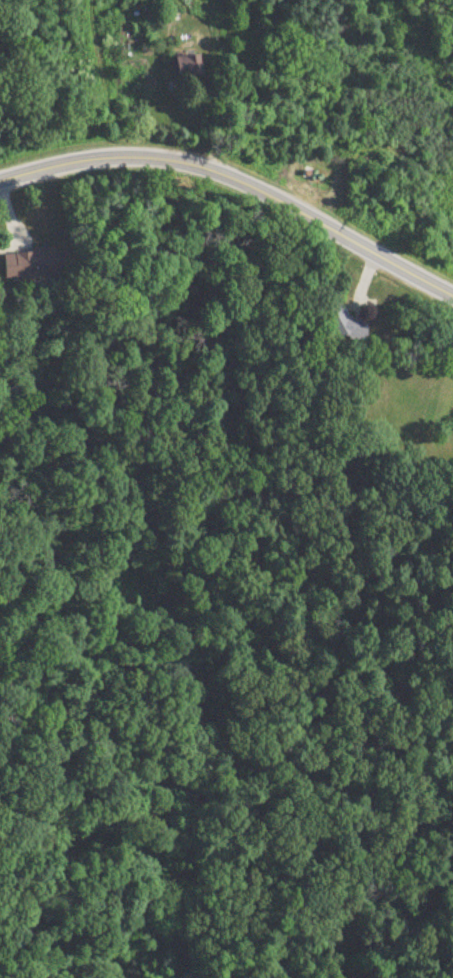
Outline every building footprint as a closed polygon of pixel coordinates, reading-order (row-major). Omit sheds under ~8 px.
[(198,56),(175,56),(175,77),(198,77),(198,56)] [(5,279),(69,277),(69,250),(4,252),(5,279)] [(365,320),(343,321),(342,305),(326,306),(327,341),(365,340),(365,320)]
